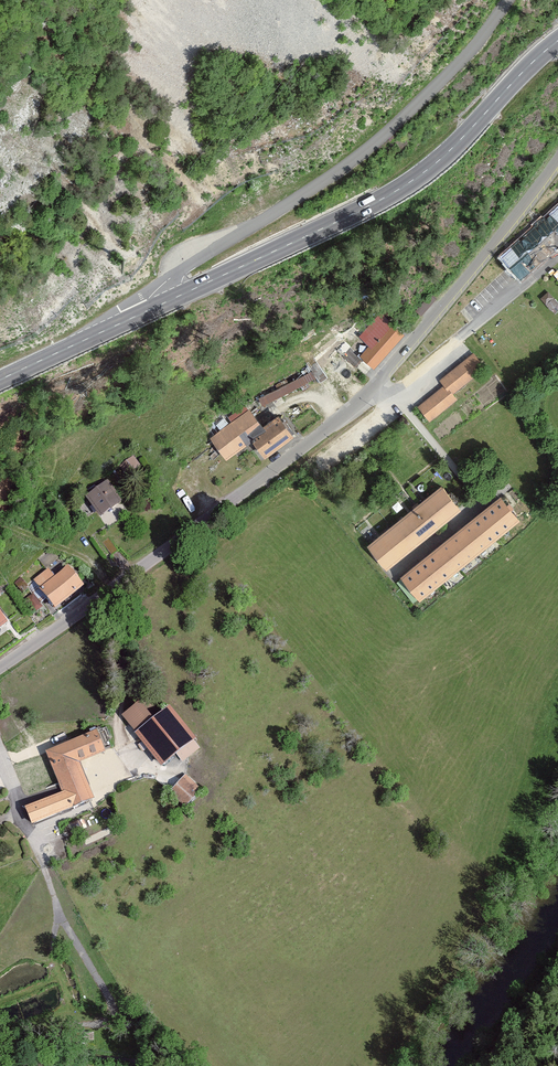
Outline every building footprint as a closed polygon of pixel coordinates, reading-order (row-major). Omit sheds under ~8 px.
[(494,256),(515,279),(557,241),(557,198),(494,256)] [(369,371),(400,335),(377,315),(357,338),(364,345),(354,357),(369,371)] [(484,367),(472,352),(441,378),(445,383),(453,393),(484,367)] [(314,370),(260,394),(263,402),(317,378),(314,370)] [(457,399),(445,383),(417,405),(429,421),(457,399)] [(246,407),(205,437),(223,461),(247,443),(244,438),(260,426),(246,407)] [(274,416),(244,438),(259,458),(289,437),(274,416)] [(143,467),(134,454),(118,466),(127,479),(143,467)] [(103,483),(80,499),(94,519),(117,503),(103,483)] [(438,486),(401,516),(420,539),(457,509),(438,486)] [(496,495),(462,523),(481,546),(515,517),(496,495)] [(401,516),(365,546),(383,569),(420,539),(401,516)] [(462,523),(428,552),(447,574),(481,546),(462,523)] [(428,552),(393,580),(412,603),(447,574),(428,552)] [(46,574),(30,586),(51,613),(83,588),(68,569),(52,582),(46,574)] [(200,749),(167,707),(151,719),(138,702),(120,716),(158,766),(176,753),(183,762),(200,749)] [(102,753),(92,731),(42,752),(59,793),(27,806),(35,825),(91,801),(75,764),(102,753)] [(184,809),(202,791),(185,775),(167,794),(184,809)]
